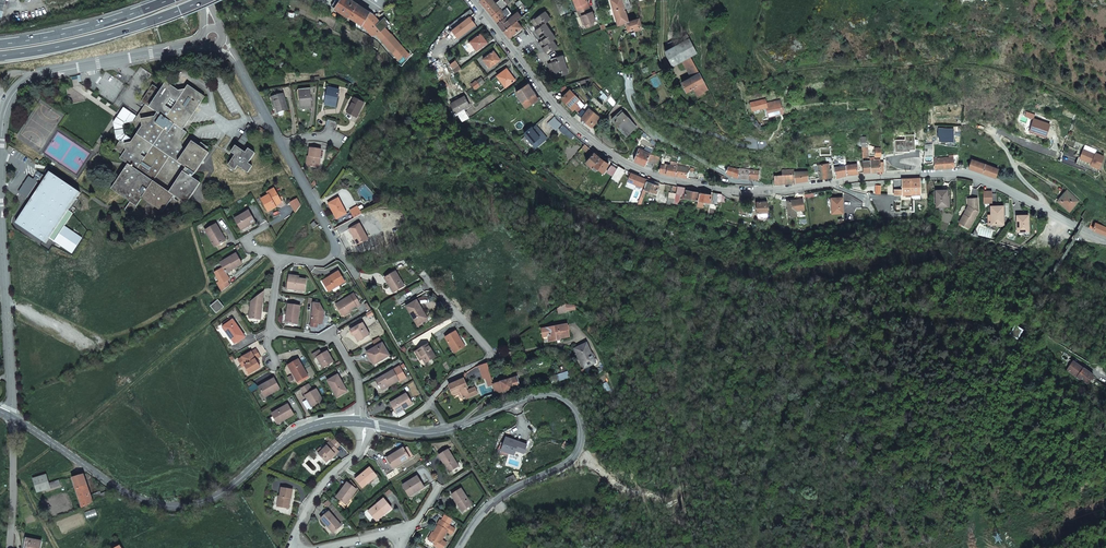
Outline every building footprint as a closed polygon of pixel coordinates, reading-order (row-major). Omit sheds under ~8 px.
[(335,9),(340,0),(335,0),(331,7),(335,9)] [(335,9),(350,18),(350,17),(353,19),(362,25),(370,12),(369,11),(352,0),(340,0),(335,9)] [(507,3),(505,0),(499,0),(496,3),(494,0),(481,0),(480,1),(492,16),(501,8),(507,3)] [(577,10),(589,6),(587,1),(586,1),(586,0),(574,0),(577,10)] [(618,24),(626,22),(628,21),(625,8),(631,6),(629,0),(611,0),(618,24)] [(589,6),(577,10),(579,15),(580,15),(582,14),(585,23),(593,20),(596,19),(593,10),(591,11),(589,6)] [(498,24),(507,16),(512,12),(508,7),(503,11),(501,8),(492,16),(495,20),(498,24)] [(475,24),(469,17),(473,14),(470,9),(448,26),(457,38),(475,24)] [(504,31),(518,20),(523,16),(518,10),(514,14),(509,18),(507,16),(498,24),(503,31),(504,31)] [(541,25),(535,29),(539,34),(541,32),(545,37),(542,39),(539,41),(546,51),(548,49),(550,52),(558,46),(553,38),(556,36),(545,22),(551,17),(545,10),(532,20),(536,24),(539,22),(541,21),(543,23),(541,25)] [(370,12),(362,25),(371,36),(377,36),(401,62),(409,54),(385,27),(390,23),(385,18),(380,22),(373,13),(370,12)] [(360,27),(362,25),(353,19),(351,22),(360,27)] [(628,21),(626,22),(628,30),(641,27),(639,19),(628,21)] [(507,34),(509,38),(523,26),(518,20),(504,31),(507,34)] [(476,51),(486,43),(480,34),(470,42),(476,51)] [(697,53),(689,38),(665,50),(674,65),(684,59),(691,56),(697,53)] [(489,68),(500,60),(493,51),(483,59),(489,68)] [(558,75),(568,73),(563,55),(553,57),(554,61),(549,62),(552,74),(558,72),(558,75)] [(694,76),(700,73),(691,56),(684,59),(694,76)] [(455,73),(461,69),(455,60),(450,65),(452,69),(455,73)] [(500,91),(515,80),(506,69),(490,81),(496,88),(497,87),(500,91)] [(704,92),(709,89),(700,73),(694,76),(682,82),(687,91),(693,88),(698,96),(705,92),(704,92)] [(538,99),(528,84),(527,82),(520,87),(521,88),(516,92),(526,108),(538,99)] [(186,132),(182,130),(205,97),(188,86),(186,90),(179,91),(166,83),(161,90),(153,85),(142,102),(146,104),(135,121),(137,134),(133,140),(131,142),(124,143),(120,141),(114,149),(122,154),(120,159),(128,165),(111,189),(130,201),(124,209),(130,214),(142,198),(162,212),(174,195),(186,203),(200,182),(192,177),(209,152),(192,141),(186,150),(182,147),(181,140),(186,132)] [(325,105),(335,107),(339,90),(328,88),(325,105)] [(575,103),(579,99),(570,90),(561,98),(573,110),(578,105),(575,103)] [(301,108),(312,107),(310,91),(299,92),(301,108)] [(278,113),(289,110),(284,94),(277,96),(272,97),(274,103),(275,102),(277,108),(278,113)] [(455,116),(458,115),(468,119),(463,110),(470,106),(464,96),(450,104),(454,110),(452,111),(455,116)] [(346,112),(356,117),(364,102),(354,98),(346,112)] [(768,117),(783,113),(781,106),(781,105),(776,106),(776,104),(773,104),(772,100),(766,102),(765,99),(762,100),(759,101),(761,109),(767,107),(768,117)] [(752,111),(761,109),(759,101),(750,103),(752,111)] [(590,108),(591,106),(587,103),(578,110),(576,113),(589,124),(592,127),(598,120),(600,117),(593,111),(590,108)] [(113,123),(117,139),(120,141),(124,143),(131,142),(133,140),(124,134),(122,126),(124,123),(133,121),(136,116),(124,108),(113,123)] [(623,132),(633,123),(622,111),(611,120),(623,132)] [(562,124),(557,120),(554,116),(548,122),(555,130),(562,124)] [(1035,120),(1030,132),(1046,138),(1051,126),(1035,120)] [(238,143),(244,147),(256,129),(249,124),(247,126),(248,127),(238,143)] [(539,131),(540,130),(535,124),(524,133),(535,147),(543,141),(539,137),(542,135),(539,131)] [(574,135),(567,129),(563,125),(558,129),(564,134),(565,133),(571,138),(574,135)] [(936,141),(951,141),(951,129),(936,129),(936,141)] [(910,150),(915,150),(914,135),(904,136),(905,140),(894,140),(895,152),(910,151),(910,150)] [(594,166),(599,157),(585,144),(581,148),(589,155),(585,159),(587,161),(586,162),(592,168),(594,166)] [(252,166),(247,163),(254,153),(248,148),(245,153),(235,146),(231,153),(235,155),(228,166),(234,170),(237,166),(247,173),(252,166)] [(318,158),(320,158),(322,149),(311,147),(309,155),(308,155),(306,165),(316,167),(318,158)] [(634,161),(645,166),(650,155),(639,150),(638,150),(637,149),(634,155),(636,155),(634,161)] [(1079,159),(1076,165),(1098,175),(1105,159),(1096,155),(1096,156),(1084,151),(1080,160),(1079,159)] [(648,161),(656,165),(659,157),(651,155),(648,161)] [(604,170),(606,168),(608,164),(599,157),(594,166),(598,168),(602,172),(604,170)] [(957,157),(934,159),(935,169),(941,169),(953,168),(953,164),(956,164),(957,157)] [(870,158),(870,161),(862,161),(863,173),(884,172),(884,162),(881,162),(881,159),(875,160),(875,158),(870,158)] [(1003,171),(972,160),(969,168),(987,174),(1000,179),(1003,171)] [(676,166),(677,163),(667,161),(666,166),(661,165),(660,173),(674,176),(676,166)] [(818,176),(820,176),(820,179),(832,177),(831,169),(830,169),(829,163),(818,165),(819,172),(817,172),(818,176)] [(858,164),(846,165),(846,166),(847,175),(855,173),(859,173),(858,164)] [(614,173),(617,169),(611,165),(607,172),(612,176),(614,173)] [(687,173),(688,168),(676,166),(674,176),(697,179),(699,180),(699,173),(687,173)] [(735,168),(729,166),(728,168),(727,169),(724,168),(723,170),(731,175),(738,177),(758,179),(759,171),(742,169),(735,168)] [(836,177),(847,175),(846,166),(844,167),(836,167),(836,177)] [(620,177),(624,171),(618,167),(617,169),(614,173),(620,177)] [(77,199),(75,197),(79,192),(49,171),(45,169),(39,179),(42,181),(14,221),(45,242),(48,237),(70,252),(81,237),(64,225),(72,213),(69,211),(77,199)] [(787,184),(794,183),(793,172),(793,170),(782,170),(782,175),(774,176),(774,185),(775,185),(787,184)] [(796,182),(809,180),(808,172),(805,172),(801,172),(795,172),(796,182)] [(646,179),(629,173),(628,175),(629,176),(627,181),(643,187),(645,181),(646,179)] [(28,175),(17,191),(26,197),(37,181),(35,180),(37,178),(34,176),(33,178),(28,175)] [(895,195),(921,194),(920,180),(920,178),(905,179),(894,180),(895,195)] [(656,193),(659,186),(645,181),(643,187),(643,188),(646,190),(656,193)] [(676,194),(683,195),(685,188),(677,186),(676,194)] [(275,206),(281,202),(274,190),(267,193),(269,196),(262,200),(269,213),(276,208),(276,207),(275,206)] [(698,200),(699,193),(687,190),(685,195),(683,195),(683,199),(685,200),(685,197),(690,199),(698,200)] [(947,206),(947,196),(947,190),(935,190),(936,207),(947,206)] [(1078,201),(1070,193),(1067,190),(1057,201),(1063,208),(1064,207),(1069,211),(1073,207),(1078,201)] [(984,201),(992,201),(992,191),(984,191),(984,201)] [(717,201),(718,193),(714,193),(713,200),(711,200),(711,195),(703,194),(699,193),(698,200),(696,206),(703,207),(705,202),(717,204),(717,201)] [(726,197),(722,195),(722,194),(718,193),(717,201),(725,202),(726,197)] [(804,210),(803,199),(802,194),(794,195),(795,202),(787,203),(788,212),(799,211),(803,210),(804,210)] [(340,218),(347,214),(339,198),(328,203),(332,212),(333,211),(337,219),(340,217),(340,218)] [(832,214),(844,213),(843,198),(831,198),(832,214)] [(959,223),(969,228),(978,211),(977,198),(971,198),(971,208),(970,207),(966,215),(964,214),(959,223)] [(767,213),(767,202),(757,202),(757,213),(757,220),(767,220),(767,213)] [(994,223),(1004,223),(1003,205),(991,205),(992,214),(994,214),(994,223)] [(347,215),(350,221),(361,215),(358,208),(350,211),(351,214),(347,215)] [(247,228),(256,223),(249,212),(235,220),(240,230),(247,226),(247,228)] [(1019,231),(1030,231),(1029,214),(1018,215),(1018,224),(1019,231)] [(1096,223),(1095,227),(1093,230),(1105,235),(1105,227),(1096,223)] [(224,242),(220,234),(221,234),(216,225),(205,231),(215,247),(224,242)] [(368,241),(359,225),(348,230),(357,246),(368,241)] [(219,263),(222,267),(214,272),(216,276),(215,276),(219,281),(216,283),(222,291),(229,285),(227,281),(228,280),(227,278),(228,278),(225,273),(225,272),(232,267),(233,268),(241,263),(235,253),(219,263)] [(328,291),(345,282),(339,271),(331,275),(332,278),(323,283),(328,291)] [(403,286),(395,272),(384,279),(388,287),(390,286),(394,292),(403,286)] [(303,291),(305,279),(298,278),(298,277),(289,275),(287,287),(295,288),(294,290),(303,291)] [(251,319),(259,319),(262,297),(261,293),(258,295),(250,301),(248,315),(251,319)] [(356,308),(360,306),(353,295),(336,306),(342,315),(349,311),(355,307),(356,308)] [(215,313),(223,307),(217,300),(209,306),(215,313)] [(425,320),(421,313),(423,312),(416,301),(406,307),(417,325),(425,320)] [(287,323),(297,324),(299,306),(287,304),(286,314),(287,314),(287,323)] [(322,324),(323,312),(319,304),(313,304),(310,327),(316,328),(317,324),(322,324)] [(560,314),(568,313),(567,305),(565,306),(560,309),(560,314)] [(567,305),(568,313),(578,311),(576,305),(572,305),(567,305)] [(234,343),(244,336),(232,320),(224,325),(230,333),(228,334),(234,343)] [(356,341),(366,337),(361,324),(348,330),(351,336),(354,335),(356,341)] [(544,337),(549,336),(550,336),(551,341),(558,340),(557,338),(560,337),(560,338),(570,337),(569,326),(542,329),(544,337)] [(462,346),(458,339),(460,338),(455,331),(445,337),(454,351),(462,346)] [(435,357),(427,344),(417,350),(422,358),(425,363),(435,357)] [(592,360),(593,359),(587,345),(576,350),(584,369),(590,367),(594,365),(592,360)] [(374,364),(384,358),(379,348),(363,356),(369,369),(375,366),(374,364)] [(259,368),(254,360),(259,357),(255,350),(237,360),(241,367),(244,366),(246,371),(247,370),(249,374),(259,368)] [(332,362),(326,352),(321,355),(319,351),(311,355),(314,359),(316,358),(322,368),(332,362)] [(297,382),(307,376),(297,360),(289,365),(293,372),(292,373),(297,382)] [(1070,370),(1075,376),(1088,382),(1093,375),(1073,361),(1070,370)] [(485,378),(491,376),(488,362),(479,365),(483,378),(485,378)] [(399,367),(392,371),(398,381),(398,382),(399,383),(405,379),(399,367)] [(398,382),(398,381),(392,371),(376,380),(381,389),(389,385),(390,386),(398,382)] [(555,382),(564,379),(562,374),(553,376),(555,382)] [(338,397),(346,392),(337,376),(327,382),(331,389),(333,388),(338,397)] [(493,384),(493,383),(491,376),(485,378),(487,386),(493,384)] [(519,387),(517,377),(493,383),(493,384),(496,394),(519,387)] [(466,389),(468,389),(464,378),(449,385),(453,395),(460,392),(464,400),(477,394),(474,388),(467,391),(466,389)] [(270,394),(278,389),(273,379),(258,387),(263,397),(270,393),(270,394)] [(316,390),(312,393),(307,385),(300,389),(306,399),(311,408),(317,404),(322,401),(316,390)] [(404,409),(413,404),(407,393),(391,402),(396,411),(403,407),(404,409)] [(284,420),(294,415),(288,405),(272,413),(277,422),(283,419),(284,420)] [(342,444),(336,438),(332,442),(330,441),(327,444),(328,445),(324,449),(322,447),(318,451),(320,453),(328,461),(336,453),(337,454),(340,451),(338,448),(342,444)] [(514,457),(525,459),(528,444),(519,442),(506,438),(502,450),(514,455),(514,457)] [(394,469),(411,458),(414,457),(408,447),(405,448),(404,447),(387,458),(394,469)] [(452,472),(460,467),(450,450),(440,456),(447,467),(450,468),(452,472)] [(370,482),(369,481),(377,474),(371,467),(357,479),(364,487),(370,482)] [(46,474),(32,478),(36,492),(60,485),(59,480),(49,483),(46,474)] [(83,475),(71,478),(82,507),(108,495),(106,491),(101,493),(100,492),(90,495),(90,493),(83,475)] [(420,491),(425,488),(419,477),(404,486),(409,496),(419,490),(420,491)] [(355,487),(353,485),(355,483),(352,480),(349,482),(348,482),(337,496),(346,503),(357,489),(355,487)] [(293,490),(281,489),(281,498),(279,498),(279,503),(281,503),(280,508),(287,509),(287,507),(291,507),(291,502),(291,499),(292,499),(293,490)] [(471,505),(468,501),(461,490),(451,496),(457,505),(459,503),(464,511),(472,506),(471,505)] [(384,511),(385,513),(393,508),(385,498),(369,510),(375,518),(384,511)] [(334,531),(341,525),(329,511),(321,518),(327,524),(328,524),(334,531)] [(375,518),(377,520),(385,513),(384,511),(375,518)] [(429,541),(438,546),(450,527),(440,521),(437,526),(438,526),(433,534),(429,541)] [(40,540),(25,538),(24,547),(39,547),(40,540)]
